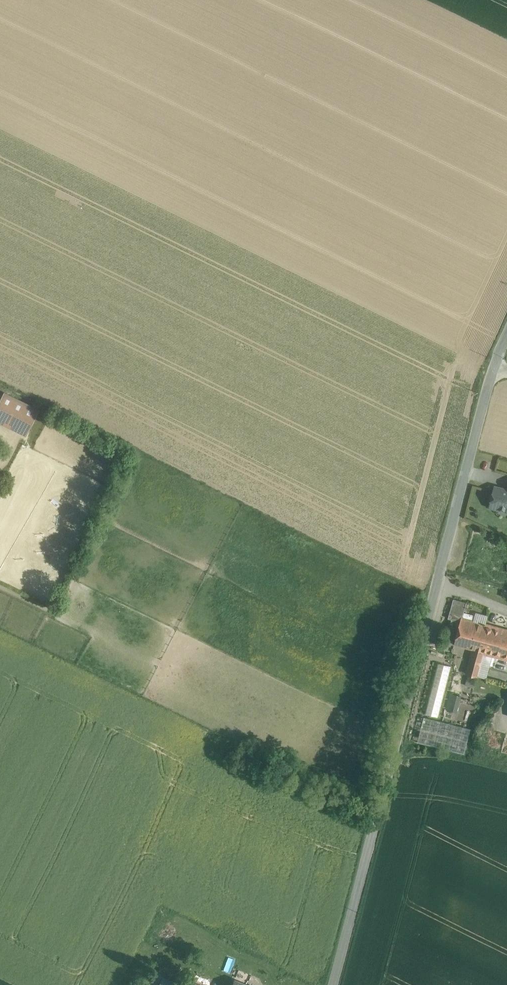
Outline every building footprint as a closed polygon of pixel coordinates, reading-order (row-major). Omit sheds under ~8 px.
[(4,393),(0,401),(0,422),(25,435),(37,410),(4,393)] [(495,486),(490,507),(499,509),(500,507),(506,508),(506,489),(495,486)] [(467,602),(454,599),(450,612),(463,615),(464,613),(467,602)] [(473,621),(462,618),(463,615),(450,612),(448,618),(452,619),(451,623),(460,625),(454,644),(474,650),(479,651),(486,625),(473,621)] [(475,616),(464,613),(463,615),(462,618),(473,621),(475,616)] [(486,625),(479,651),(484,652),(506,659),(506,630),(486,625)] [(479,651),(474,650),(467,673),(477,676),(484,652),(479,651)] [(437,664),(425,713),(438,716),(450,667),(437,664)] [(461,696),(451,693),(447,709),(457,711),(461,696)] [(423,717),(417,743),(463,754),(469,728),(423,717)]
